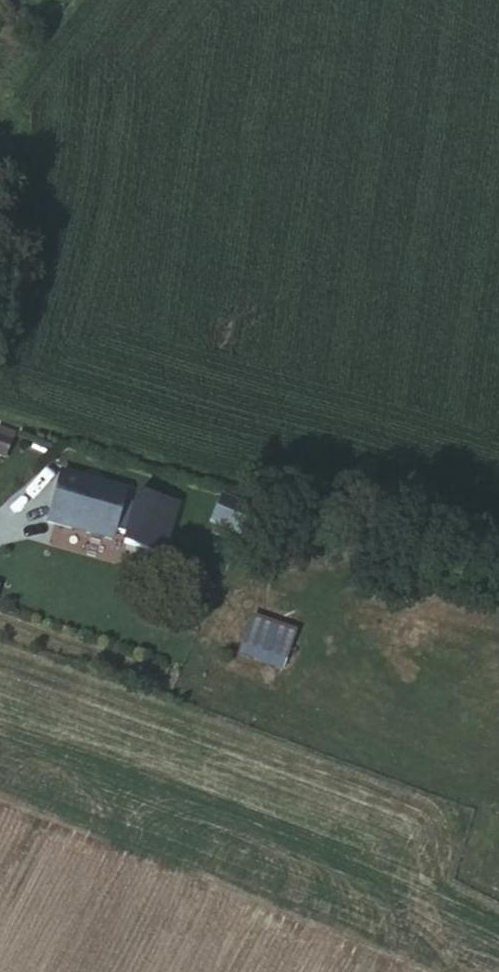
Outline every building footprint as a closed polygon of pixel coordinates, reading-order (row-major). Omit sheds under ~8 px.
[(8,454),(16,430),(0,425),(0,426),(0,451),(8,454)] [(182,497),(62,466),(47,517),(169,551),(182,497)] [(251,620),(243,642),(287,657),(295,634),(251,620)]
